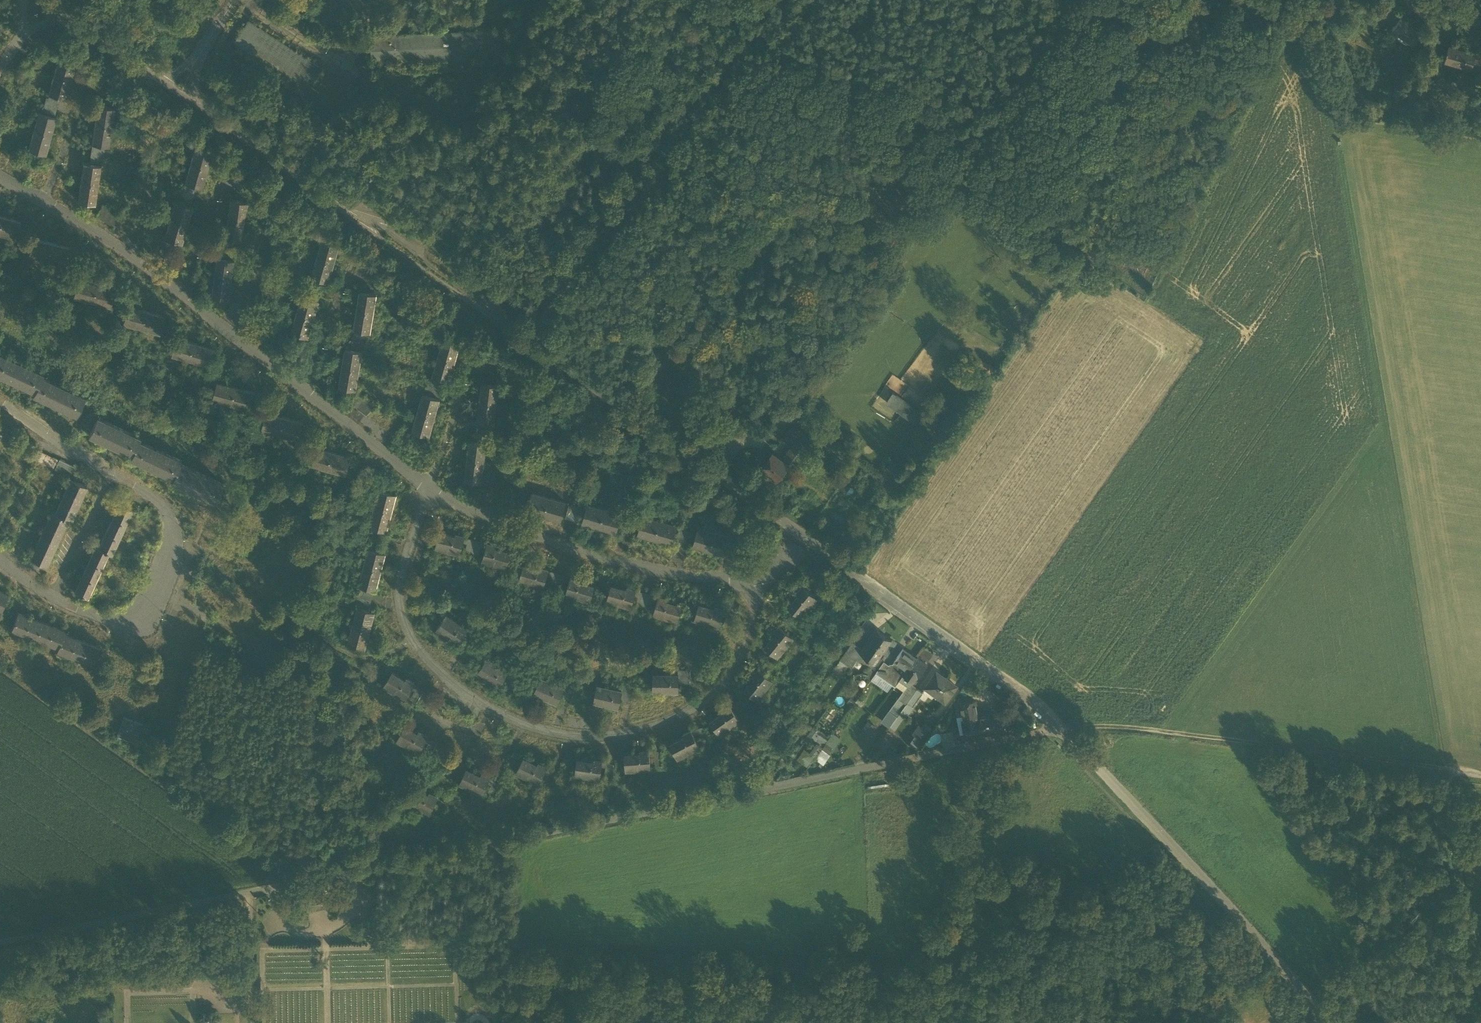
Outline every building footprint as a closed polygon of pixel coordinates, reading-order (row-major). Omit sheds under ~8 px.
[(360,14),(365,9),(374,0),(344,0),(360,14)] [(1400,8),(1394,4),(1385,17),(1395,25),(1401,17),(1396,13),(1400,8)] [(1395,25),(1392,29),(1397,32),(1396,34),(1402,39),(1404,37),(1413,44),(1422,32),(1409,23),(1410,22),(1402,15),(1395,25)] [(461,25),(448,26),(448,32),(421,33),(415,34),(370,36),(371,55),(366,55),(366,61),(371,61),(459,57),(460,63),(465,62),(464,57),(510,55),(509,29),(476,31),(470,31),(469,25),(461,25)] [(1475,53),(1449,45),(1447,49),(1446,49),(1446,52),(1447,52),(1445,59),(1471,67),(1472,63),(1474,58),(1475,53)] [(66,98),(76,62),(58,57),(49,93),(66,98)] [(109,146),(115,109),(98,106),(91,142),(109,146)] [(46,153),(55,117),(38,112),(29,148),(46,153)] [(355,113),(339,113),(339,127),(356,127),(355,113)] [(203,187),(213,151),(195,146),(185,183),(203,187)] [(95,203),(102,166),(84,163),(77,200),(95,203)] [(243,239),(248,202),(229,200),(225,237),(243,239)] [(183,242),(192,206),(175,201),(165,237),(183,242)] [(16,239),(21,220),(0,215),(0,235),(16,239)] [(1001,228),(987,219),(981,229),(994,238),(1001,228)] [(34,238),(29,255),(67,266),(72,248),(34,238)] [(329,281),(340,246),(322,240),(312,276),(329,281)] [(230,298),(235,261),(217,259),(212,296),(230,298)] [(79,277),(73,297),(111,307),(116,287),(79,277)] [(371,331),(378,294),(360,291),(353,328),(371,331)] [(309,336),(319,300),(301,296),(292,332),(309,336)] [(233,301),(226,310),(237,317),(243,308),(233,301)] [(127,306),(122,323),(159,333),(164,316),(127,306)] [(355,336),(354,344),(364,345),(364,336),(355,336)] [(176,337),(171,355),(208,365),(214,347),(176,337)] [(450,380),(460,344),(442,339),(432,375),(450,380)] [(357,389),(363,353),(345,350),(339,386),(357,389)] [(0,353),(0,374),(34,390),(41,375),(42,373),(0,353)] [(84,396),(41,375),(34,390),(33,392),(76,413),(84,396)] [(219,381),(213,399),(250,409),(255,391),(219,381)] [(495,423),(499,386),(481,384),(476,421),(495,423)] [(893,393),(886,403),(942,442),(948,432),(893,393)] [(430,435),(440,399),(423,394),(413,430),(430,435)] [(354,404),(368,414),(374,405),(360,395),(354,404)] [(265,412),(261,430),(300,440),(304,422),(265,412)] [(139,437),(96,416),(89,430),(88,433),(131,454),(138,439),(139,437)] [(810,436),(792,423),(780,439),(790,446),(785,453),(794,459),(810,436)] [(181,459),(138,439),(131,454),(130,456),(173,476),(179,462),(181,459)] [(483,481),(487,443),(469,441),(465,479),(483,481)] [(313,446),(308,464),(348,474),(352,456),(313,446)] [(40,450),(36,461),(70,476),(74,466),(40,450)] [(789,464),(772,453),(763,467),(779,478),(789,464)] [(222,482),(179,462),(173,476),(171,479),(214,499),(222,482)] [(886,485),(895,492),(901,484),(892,477),(886,485)] [(87,487),(70,478),(54,512),(69,520),(71,521),(87,487)] [(397,494),(379,489),(369,526),(387,531),(397,494)] [(567,503),(532,493),(527,511),(562,521),(567,503)] [(132,509),(118,503),(98,546),(110,551),(112,552),(132,509)] [(621,514),(586,504),(581,522),(616,532),(621,514)] [(69,520),(54,512),(51,511),(30,557),(47,565),(69,520)] [(677,525),(642,515),(637,533),(672,543),(677,525)] [(732,536),(697,528),(692,546),(727,554),(732,536)] [(440,530),(435,547),(460,554),(465,535),(456,532),(455,534),(440,530)] [(487,541),(482,561),(506,568),(511,550),(496,546),(497,544),(487,541)] [(110,551),(98,546),(95,544),(74,590),(88,597),(110,551)] [(386,553),(369,548),(359,585),(377,590),(386,553)] [(523,564),(519,581),(543,587),(548,568),(538,566),(538,567),(523,564)] [(571,574),(565,594),(589,601),(594,584),(580,579),(580,577),(571,574)] [(611,583),(607,600),(631,607),(636,588),(627,585),(626,587),(611,583)] [(787,605),(801,617),(817,598),(802,585),(796,592),(797,594),(787,605)] [(659,594),(654,614),(678,621),(683,604),(668,599),(669,597),(659,594)] [(699,602),(694,619),(718,626),(724,607),(714,604),(714,606),(699,602)] [(375,611),(357,607),(347,644),(365,649),(375,611)] [(57,647),(63,633),(64,631),(18,612),(11,629),(57,647)] [(468,627),(446,613),(436,628),(458,642),(468,627)] [(764,645),(777,656),(794,637),(778,624),(772,632),(773,633),(764,645)] [(883,652),(891,640),(877,630),(863,650),(860,654),(874,663),(874,664),(879,657),(880,657),(883,652)] [(92,665),(99,647),(63,633),(57,647),(56,651),(92,665)] [(896,644),(891,640),(883,652),(888,656),(896,644)] [(860,654),(863,650),(852,642),(845,652),(856,659),(860,654)] [(903,648),(894,661),(907,670),(908,670),(917,658),(903,648)] [(857,659),(856,659),(845,652),(842,656),(850,661),(854,664),(857,659)] [(871,668),(874,663),(860,654),(856,659),(857,659),(860,662),(861,661),(871,668)] [(848,665),(850,661),(842,656),(840,660),(848,665)] [(508,671),(486,657),(477,672),(498,686),(508,671)] [(884,660),(880,657),(879,657),(874,664),(874,663),(871,668),(870,669),(875,672),(884,660)] [(907,670),(899,680),(907,685),(910,687),(912,685),(917,677),(918,678),(927,665),(917,658),(908,670),(907,670)] [(844,671),(848,665),(840,660),(833,670),(841,676),(844,671)] [(889,664),(884,660),(875,672),(876,673),(880,676),(889,664)] [(889,664),(880,676),(895,686),(899,680),(907,670),(894,661),(891,665),(889,664)] [(743,688),(757,699),(773,680),(758,667),(752,675),(753,676),(743,688)] [(876,673),(875,672),(870,669),(861,673),(870,680),(876,673)] [(393,670),(383,686),(404,699),(415,682),(407,677),(406,678),(393,670)] [(653,673),(653,691),(678,691),(678,671),(669,671),(669,673),(653,673)] [(937,673),(926,688),(946,701),(956,686),(937,673)] [(564,685),(540,676),(533,692),(557,702),(564,685)] [(623,689),(597,684),(594,702),(619,707),(623,689)] [(907,685),(894,704),(902,710),(907,702),(917,689),(912,685),(910,687),(907,685)] [(917,689),(907,702),(913,706),(923,693),(917,689)] [(966,734),(966,737),(967,737),(998,730),(995,713),(979,716),(976,701),(959,705),(966,734)] [(710,719),(720,734),(740,720),(729,703),(721,709),(722,710),(710,719)] [(901,711),(902,710),(894,704),(889,711),(897,716),(901,711)] [(906,714),(901,711),(897,716),(893,723),(897,726),(906,714)] [(143,723),(122,716),(116,735),(137,741),(143,723)] [(868,735),(874,726),(868,722),(862,731),(868,735)] [(405,725),(396,741),(419,752),(428,735),(419,730),(418,732),(405,725)] [(826,742),(829,738),(814,728),(808,736),(823,747),(826,742)] [(670,742),(678,758),(700,746),(691,729),(682,733),(683,735),(670,742)] [(955,744),(952,731),(941,733),(944,746),(955,744)] [(840,738),(833,733),(829,738),(826,742),(833,748),(840,738)] [(624,752),(626,770),(651,768),(649,748),(639,749),(639,751),(624,752)] [(814,756),(804,748),(797,758),(807,766),(814,756)] [(830,754),(822,748),(815,758),(823,764),(830,754)] [(784,749),(777,755),(785,765),(792,758),(784,749)] [(524,756),(516,771),(538,783),(547,765),(539,761),(538,763),(524,756)] [(577,757),(575,775),(600,778),(602,758),(592,757),(592,759),(577,757)] [(467,767),(459,783),(482,794),(490,776),(482,772),(481,773),(467,767)] [(415,785),(407,801),(429,813),(438,795),(429,791),(428,792),(415,785)] [(379,927),(385,926),(384,919),(377,921),(379,927)] [(388,934),(386,926),(380,928),(382,936),(388,934)]
